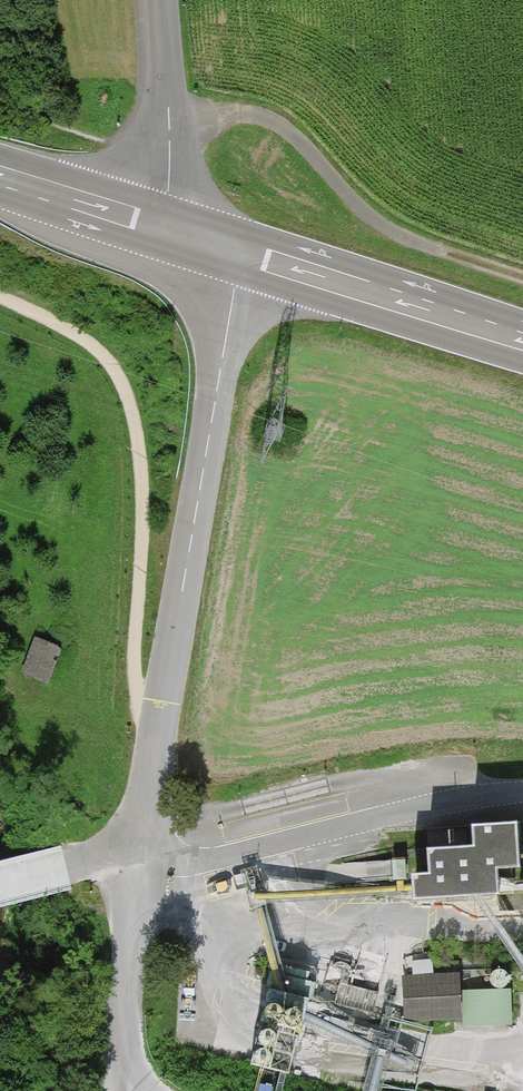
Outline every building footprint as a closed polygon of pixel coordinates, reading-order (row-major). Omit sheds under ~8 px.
[(36,640),(24,671),(49,681),(61,649),(36,640)] [(412,873),(414,899),(498,893),(496,867),(520,866),(517,822),(472,825),(473,845),(427,848),(429,872),(412,873)] [(311,972),(274,963),(250,1065),(289,1074),(308,997),(312,998),(316,982),(309,980),(311,972)] [(460,975),(403,976),(404,1021),(461,1019),(460,990),(460,975)] [(511,989),(460,990),(461,1019),(461,1028),(512,1027),(511,989)]
